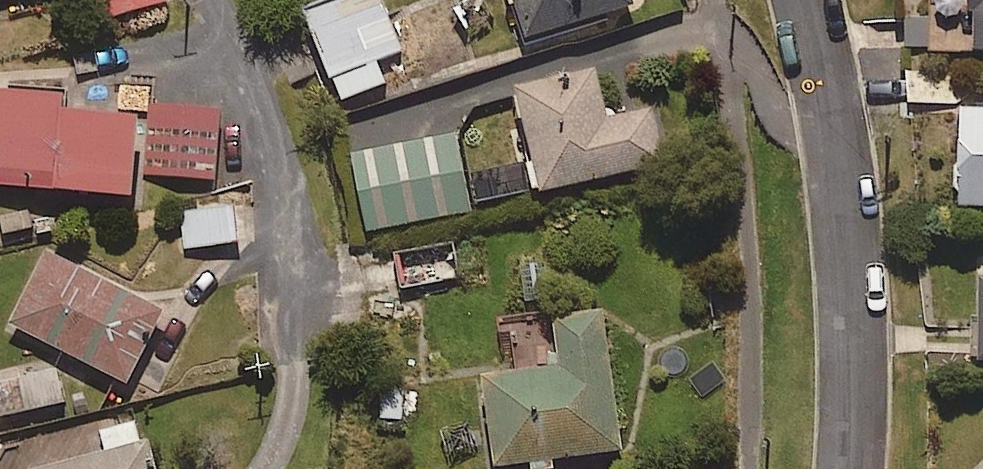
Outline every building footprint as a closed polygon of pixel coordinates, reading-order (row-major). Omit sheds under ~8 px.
[(167,0),(100,0),(104,16),(167,1),(167,0)] [(380,0),(323,0),(303,8),(341,101),(389,81),(379,57),(400,48),(380,0)] [(634,0),(513,0),(524,40),(636,10),(634,0)] [(941,5),(942,55),(982,54),(982,0),(972,0),(972,5),(941,5)] [(607,119),(593,67),(513,88),(539,190),(664,157),(651,107),(607,119)] [(0,91),(0,183),(131,190),(135,114),(60,110),(61,94),(0,91)] [(220,178),(223,103),(148,100),(145,176),(220,178)] [(960,113),(963,205),(982,205),(982,112),(960,113)] [(475,200),(460,147),(421,158),(436,211),(475,200)] [(239,241),(234,201),(181,207),(185,247),(239,241)] [(400,287),(459,276),(452,240),(393,251),(400,287)] [(124,386),(163,311),(47,249),(7,323),(124,386)] [(491,465),(620,448),(602,312),(518,323),(524,368),(479,374),(491,465)] [(63,403),(55,364),(0,374),(0,415),(63,403)] [(143,418),(98,430),(103,450),(29,468),(156,468),(143,418)]
